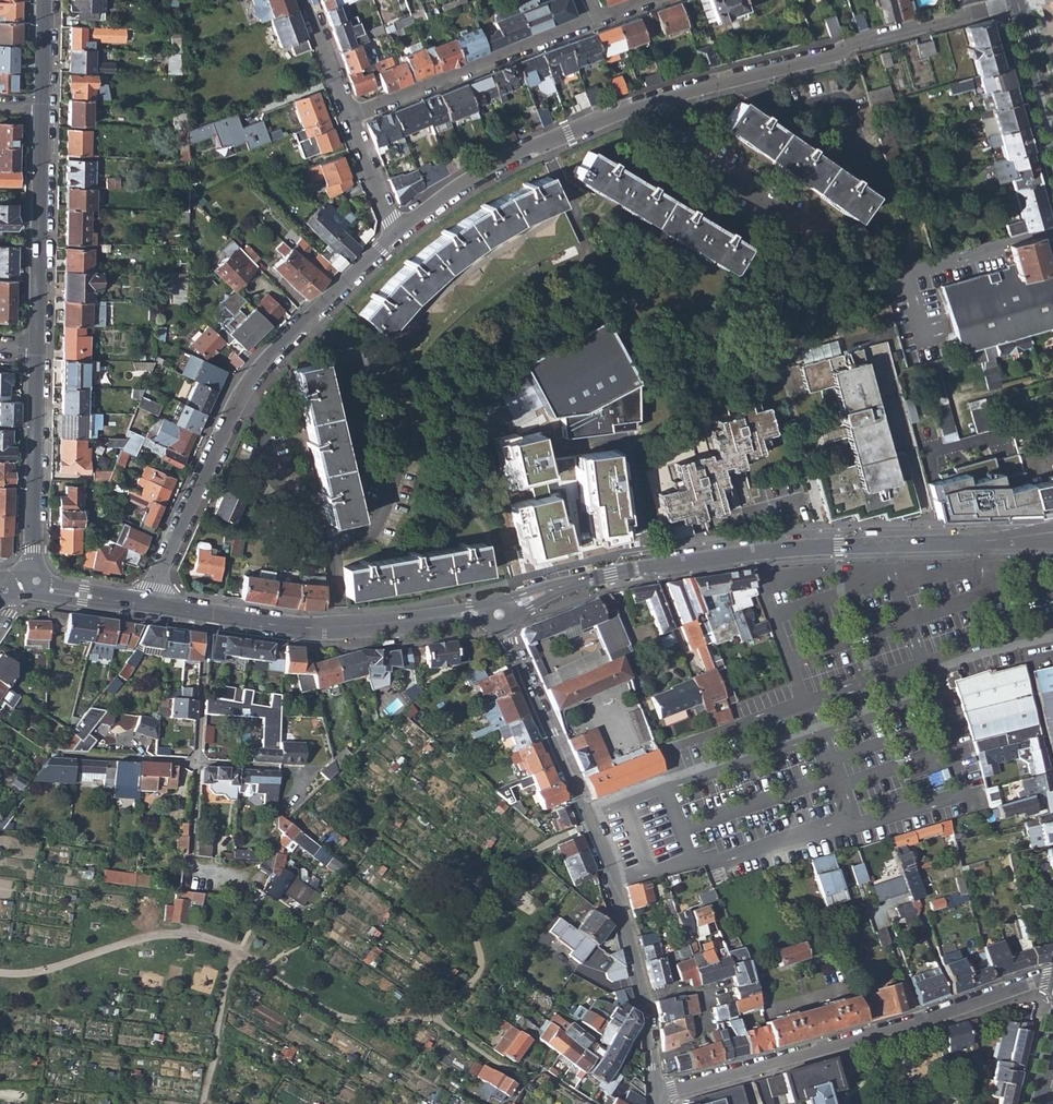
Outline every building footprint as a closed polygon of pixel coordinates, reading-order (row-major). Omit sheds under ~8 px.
[(1,21),(1,19),(20,19),(20,1),(0,0),(0,21),(1,21)] [(102,18),(103,0),(70,0),(70,10),(79,10),(79,18),(102,18)] [(293,0),(253,0),(255,6),(253,13),(260,18),(261,22),(270,19),(273,17),(296,9),(293,0)] [(346,2),(333,6),(331,1),(331,0),(320,0),(330,25),(351,17),(346,2)] [(527,34),(553,24),(575,15),(569,0),(545,0),(535,4),(533,0),(532,0),(530,1),(530,0),(525,0),(515,4),(516,6),(518,11),(527,34)] [(689,13),(684,0),(678,3),(682,15),(689,13)] [(708,22),(715,19),(709,0),(700,0),(708,22)] [(715,19),(728,15),(729,19),(737,16),(736,12),(746,8),(743,0),(709,0),(715,19)] [(882,24),(901,19),(895,0),(874,0),(882,24)] [(901,19),(911,17),(906,0),(895,0),(901,19)] [(410,13),(413,21),(438,12),(435,3),(426,6),(427,8),(423,10),(422,6),(409,11),(410,13)] [(655,11),(663,32),(686,25),(682,15),(678,3),(655,11)] [(516,6),(496,13),(493,17),(495,20),(512,13),(518,11),(516,6)] [(311,49),(306,38),(296,9),(273,17),(270,19),(280,47),(290,44),(294,55),(311,49)] [(485,51),(527,34),(518,11),(512,13),(495,20),(493,21),(496,28),(479,35),(485,51)] [(391,20),(394,28),(402,25),(413,21),(410,13),(391,20)] [(638,17),(645,37),(653,34),(647,18),(650,17),(649,13),(638,17)] [(692,23),(689,13),(682,15),(686,25),(692,23)] [(853,16),(858,30),(866,28),(860,13),(853,16)] [(824,18),(831,37),(841,34),(834,15),(824,18)] [(354,16),(351,17),(330,25),(339,49),(357,42),(366,39),(363,30),(361,25),(358,27),(354,16)] [(616,25),(624,47),(646,38),(645,37),(638,17),(616,25)] [(972,55),(978,75),(1001,68),(988,20),(964,26),(970,46),(966,47),(969,56),(972,55)] [(0,21),(0,44),(19,44),(20,22),(1,21),(0,21)] [(382,22),(363,30),(366,39),(386,32),(382,22)] [(390,30),(393,36),(405,31),(402,25),(394,28),(390,30)] [(593,33),(601,54),(616,49),(624,47),(616,25),(593,33)] [(124,27),(70,26),(69,48),(92,49),(92,41),(124,42),(124,27)] [(452,39),(460,61),(485,51),(479,35),(476,27),(458,34),(459,36),(452,39)] [(180,43),(179,30),(171,30),(172,44),(180,43)] [(572,57),(576,67),(602,57),(601,54),(593,33),(567,43),(572,57)] [(452,39),(432,47),(430,44),(423,47),(427,58),(432,72),(460,61),(452,39)] [(916,43),(920,56),(934,52),(931,39),(916,43)] [(403,62),(410,80),(432,72),(427,58),(423,47),(420,40),(415,42),(416,43),(408,46),(410,52),(400,55),(403,62)] [(360,49),(357,42),(339,49),(347,72),(366,65),(360,49)] [(549,73),(553,84),(559,81),(557,75),(561,73),(558,66),(562,64),(561,61),(572,57),(567,43),(541,52),(549,73)] [(14,72),(15,60),(19,60),(19,44),(0,44),(0,72),(14,72)] [(694,50),(701,70),(717,66),(710,44),(694,50)] [(369,45),(360,49),(366,65),(374,62),(377,60),(372,46),(370,47),(369,45)] [(94,62),(94,49),(92,49),(69,48),(69,70),(114,71),(114,62),(94,62)] [(616,49),(601,54),(602,57),(604,62),(618,57),(616,49)] [(879,53),(883,68),(891,65),(887,51),(879,53)] [(516,62),(524,82),(524,83),(534,79),(545,75),(549,73),(541,52),(516,62)] [(390,67),(397,85),(410,80),(403,62),(394,65),(391,58),(387,59),(390,67)] [(347,72),(355,94),(374,86),(370,74),(377,71),(376,67),(374,62),(366,65),(347,72)] [(516,62),(511,64),(519,83),(524,82),(516,62)] [(519,85),(519,83),(511,64),(489,73),(497,94),(500,101),(506,99),(505,96),(508,95),(507,90),(519,85)] [(377,71),(385,90),(397,85),(390,67),(381,70),(380,66),(376,67),(377,71)] [(969,77),(970,84),(979,81),(983,92),(986,91),(1012,84),(1007,66),(1001,68),(978,75),(970,77),(969,77)] [(951,73),(954,82),(969,77),(970,77),(967,69),(951,73)] [(18,91),(19,72),(14,72),(0,72),(0,90),(18,91)] [(642,77),(645,86),(661,81),(658,72),(642,77)] [(464,83),(473,105),(486,100),(485,98),(497,94),(489,73),(464,83)] [(534,79),(538,90),(547,94),(555,90),(553,84),(549,73),(545,75),(534,79)] [(71,86),(71,99),(91,99),(98,99),(106,100),(107,84),(95,83),(95,74),(69,74),(69,86),(71,86)] [(626,92),(621,77),(610,81),(616,96),(626,92)] [(946,84),(949,93),(971,87),(970,84),(969,77),(954,82),(946,84)] [(469,111),(475,126),(480,124),(473,105),(464,83),(438,93),(448,120),(469,111)] [(980,98),(983,110),(1016,101),(1012,84),(986,91),(987,96),(980,98)] [(865,92),(869,106),(891,99),(888,86),(865,92)] [(293,102),(303,129),(327,120),(317,93),(293,102)] [(433,132),(434,134),(437,132),(434,126),(448,120),(438,93),(421,100),(433,132)] [(574,97),(577,105),(579,110),(590,106),(585,93),(574,97)] [(68,99),(68,124),(90,124),(91,99),(71,99),(68,99)] [(393,111),(403,135),(427,125),(430,133),(433,132),(421,100),(393,111)] [(996,132),(1023,124),(1016,101),(983,110),(979,111),(980,118),(992,115),(996,132)] [(739,102),(722,125),(851,217),(867,194),(849,181),(848,182),(848,181),(850,178),(847,175),(844,179),(843,178),(844,177),(806,149),(805,150),(804,149),(806,146),(803,144),(801,147),(800,146),(801,145),(762,118),(761,119),(760,118),(762,115),(759,113),(757,116),(755,115),(756,114),(739,102)] [(525,107),(534,130),(541,127),(535,112),(532,104),(525,107)] [(565,116),(579,110),(577,105),(563,111),(565,116)] [(551,122),(546,108),(535,112),(541,127),(551,122)] [(366,122),(375,146),(382,143),(403,135),(393,111),(366,122)] [(246,140),(249,149),(283,136),(281,129),(267,134),(261,118),(242,126),(236,112),(187,129),(188,142),(217,133),(222,146),(233,141),(234,144),(246,140)] [(985,135),(996,132),(992,115),(980,118),(985,135)] [(298,147),(302,158),(336,145),(327,120),(303,129),(300,130),(306,144),(298,147)] [(17,147),(18,124),(0,124),(0,146),(17,147)] [(993,161),(1030,150),(1023,124),(996,132),(1002,152),(988,157),(990,162),(993,161)] [(877,130),(881,139),(893,135),(889,125),(877,130)] [(67,153),(91,154),(91,130),(68,129),(67,153)] [(180,156),(189,156),(188,142),(187,129),(179,129),(180,156)] [(398,143),(404,157),(411,154),(405,140),(398,143)] [(384,150),(382,143),(375,146),(380,159),(385,157),(382,151),(384,150)] [(17,170),(17,147),(0,146),(0,170),(17,170)] [(1012,190),(1039,182),(1030,150),(993,161),(999,182),(1010,180),(1012,190)] [(575,172),(573,175),(724,267),(740,245),(724,235),(723,235),(722,235),(724,231),(720,228),(717,232),(716,231),(717,230),(684,210),(684,211),(683,210),(685,207),(681,205),(679,208),(679,207),(647,187),(646,187),(647,183),(644,181),(642,185),(641,184),(641,183),(609,164),(608,164),(610,161),(606,158),(604,162),(603,161),(604,160),(588,151),(579,167),(576,165),(572,171),(575,172)] [(66,186),(93,187),(93,154),(91,154),(67,153),(66,186)] [(445,162),(449,173),(466,164),(462,154),(445,162)] [(340,155),(306,168),(311,181),(322,177),(325,185),(324,186),(329,199),(351,184),(340,155)] [(417,171),(424,188),(449,173),(445,162),(428,169),(426,165),(417,169),(417,171)] [(16,186),(17,170),(0,170),(0,186),(16,186)] [(424,188),(417,171),(409,174),(407,171),(388,179),(398,203),(403,204),(414,193),(424,188)] [(359,313),(384,336),(396,322),(426,292),(462,262),(502,236),(536,218),(560,206),(546,177),(529,184),(529,185),(528,185),(526,182),(522,183),(524,187),(522,188),(522,187),(505,195),(487,205),(487,206),(486,207),(483,204),(481,205),(483,209),(482,210),(481,209),(462,220),(447,231),(448,232),(447,233),(444,229),(441,231),(444,235),(442,236),(441,235),(423,248),(410,260),(411,261),(410,263),(406,259),(403,262),(406,266),(405,267),(404,266),(387,281),(377,293),(378,294),(377,295),(373,292),(370,295),(373,298),(372,300),(371,299),(359,313)] [(106,179),(106,184),(105,188),(119,188),(120,179),(106,179)] [(1039,182),(1012,190),(1024,231),(1050,223),(1039,182)] [(66,208),(94,209),(95,187),(93,187),(66,186),(66,208)] [(181,212),(188,212),(188,203),(188,190),(181,190),(180,212),(181,212)] [(340,231),(348,223),(353,218),(349,214),(346,215),(343,218),(335,211),(325,201),(305,222),(327,244),(340,231)] [(362,209),(368,214),(372,213),(368,202),(362,209)] [(0,235),(0,228),(13,228),(13,204),(0,204),(0,235)] [(561,206),(560,206),(536,218),(502,236),(462,262),(426,292),(396,322),(384,336),(382,338),(411,364),(425,347),(437,334),(448,323),(460,312),(471,303),(488,290),(502,280),(515,271),(531,263),(549,253),(577,242),(567,218),(561,206)] [(94,209),(66,208),(65,242),(95,243),(95,227),(88,227),(89,218),(97,218),(97,209),(94,209)] [(367,227),(357,238),(360,240),(363,243),(373,234),(373,232),(367,227)] [(346,262),(359,248),(356,245),(340,231),(327,244),(319,253),(339,268),(346,262)] [(302,259),(284,277),(294,289),(307,299),(339,268),(319,253),(317,251),(311,258),(306,254),(311,246),(300,236),(289,248),(302,259)] [(1052,326),(1052,273),(1049,272),(1048,269),(1050,268),(1041,237),(1007,247),(1013,267),(941,287),(960,352),(989,344),(1025,334),(1049,327),(1052,326)] [(226,256),(213,270),(232,289),(256,265),(253,262),(241,249),(237,245),(231,239),(219,250),(226,256)] [(282,257),(272,267),(284,277),(302,259),(289,248),(282,242),(275,249),(282,257)] [(110,243),(97,243),(97,251),(110,251),(110,243)] [(246,244),(241,249),(253,262),(258,257),(246,244)] [(0,246),(0,280),(14,281),(15,246),(0,246)] [(91,249),(65,248),(64,270),(96,271),(96,265),(91,265),(91,249)] [(96,271),(64,270),(64,300),(89,301),(90,301),(91,289),(98,289),(98,271),(96,271)] [(900,271),(885,275),(887,283),(902,279),(900,271)] [(186,273),(168,273),(168,283),(170,283),(169,302),(184,303),(186,273)] [(14,303),(14,281),(0,280),(0,303),(14,303)] [(223,298),(218,303),(231,315),(228,318),(224,319),(220,323),(220,327),(243,350),(268,326),(257,315),(252,309),(243,318),(237,311),(237,308),(244,301),(232,289),(227,294),(223,294),(223,298)] [(252,309),(257,315),(274,299),(267,292),(251,308),(252,309)] [(274,299),(257,315),(268,326),(284,310),(274,299)] [(89,301),(64,300),(63,325),(82,325),(93,325),(93,318),(88,318),(89,301)] [(0,303),(0,321),(13,321),(14,303),(0,303)] [(563,437),(633,428),(634,418),(638,417),(636,377),(601,313),(517,359),(525,374),(542,405),(547,415),(559,412),(563,437)] [(82,325),(63,325),(62,348),(63,348),(63,359),(86,360),(87,336),(81,336),(82,325)] [(207,326),(190,343),(205,358),(223,341),(207,326)] [(165,328),(155,327),(155,338),(165,342),(165,328)] [(1025,334),(989,344),(992,355),(1028,345),(1025,334)] [(829,470),(815,474),(827,521),(854,514),(855,520),(882,514),(883,519),(918,510),(901,450),(908,448),(916,446),(909,422),(902,399),(896,376),(885,339),(798,364),(806,392),(821,389),(828,414),(838,411),(846,437),(820,443),(829,470)] [(988,389),(1001,385),(992,355),(989,344),(960,352),(921,363),(943,442),(957,437),(940,373),(980,361),(988,389)] [(233,351),(228,356),(238,366),(243,361),(233,351)] [(195,356),(194,360),(203,365),(197,380),(215,389),(224,370),(195,356)] [(63,359),(62,359),(61,386),(86,387),(87,387),(87,369),(96,370),(96,360),(86,360),(63,359)] [(155,362),(135,361),(137,369),(152,370),(155,362)] [(322,497),(328,523),(355,517),(322,363),(294,370),(298,389),(299,388),(300,389),(294,391),(295,394),(300,394),(301,395),(299,395),(309,439),(310,439),(311,440),(305,442),(306,446),(311,444),(312,446),(311,446),(321,491),(322,491),(322,492),(317,493),(318,497),(323,496),(323,497),(322,497)] [(180,366),(178,372),(192,378),(194,374),(188,371),(189,370),(180,366)] [(6,393),(6,384),(12,383),(12,373),(0,371),(0,393),(6,393)] [(542,405),(525,374),(497,390),(513,420),(542,405)] [(195,379),(184,403),(204,412),(215,389),(197,380),(195,379)] [(86,387),(61,386),(61,412),(84,413),(85,413),(86,387)] [(132,388),(130,394),(140,398),(140,397),(144,389),(132,388)] [(0,418),(0,424),(19,425),(20,401),(6,401),(6,397),(0,397),(0,401),(1,401),(0,418)] [(140,398),(137,405),(156,415),(161,405),(140,397),(140,398)] [(911,397),(902,399),(909,422),(917,420),(911,397)] [(977,432),(992,428),(983,397),(968,401),(977,432)] [(639,447),(666,541),(709,529),(704,515),(726,508),(721,493),(729,490),(723,470),(744,464),(742,458),(750,456),(750,454),(762,450),(759,440),(767,438),(763,423),(771,421),(767,403),(759,405),(757,398),(734,404),(736,410),(728,412),(729,414),(715,418),(717,425),(709,428),(716,449),(709,451),(703,429),(639,447)] [(179,401),(173,415),(197,426),(204,412),(184,403),(179,401)] [(84,413),(61,412),(60,436),(84,437),(84,413)] [(194,433),(197,426),(173,415),(170,421),(194,433)] [(163,418),(155,435),(147,432),(144,436),(148,438),(184,455),(194,433),(170,421),(163,418)] [(119,447),(119,448),(127,452),(133,455),(142,435),(127,428),(123,438),(119,447)] [(12,460),(13,446),(10,445),(11,430),(0,430),(0,459),(12,460)] [(539,431),(494,443),(505,487),(550,476),(539,431)] [(84,437),(60,436),(59,472),(88,473),(88,459),(85,459),(85,447),(83,448),(84,437)] [(123,438),(107,438),(107,446),(119,447),(123,438)] [(148,438),(144,445),(149,447),(148,449),(158,454),(157,455),(161,457),(160,458),(178,467),(184,455),(148,438)] [(119,448),(112,464),(118,467),(120,467),(127,452),(119,448)] [(614,451),(577,456),(584,509),(589,508),(593,542),(626,538),(614,451)] [(932,481),(925,482),(933,511),(940,509),(947,507),(950,517),(1034,515),(1027,489),(1026,490),(1024,484),(1016,453),(992,460),(991,456),(951,467),(952,469),(937,473),(938,479),(932,481)] [(11,483),(12,460),(0,459),(0,482),(11,483)] [(112,464),(110,469),(116,472),(118,467),(112,464)] [(152,469),(147,480),(168,490),(173,478),(170,477),(172,474),(155,466),(154,469),(152,469)] [(148,467),(142,478),(147,480),(152,469),(148,467)] [(109,472),(105,481),(111,484),(116,472),(110,469),(109,472)] [(1034,515),(1052,511),(1052,470),(1051,470),(1052,478),(1024,484),(1026,490),(1027,489),(1034,515)] [(109,472),(93,472),(92,481),(105,481),(109,472)] [(134,474),(131,481),(142,486),(138,496),(159,507),(168,490),(147,480),(142,478),(138,476),(134,474)] [(225,481),(210,514),(230,522),(244,492),(225,481)] [(113,485),(110,490),(122,495),(124,490),(113,485)] [(10,514),(11,487),(0,486),(0,514),(10,514)] [(64,496),(58,496),(58,508),(81,508),(82,508),(83,486),(64,486),(64,496)] [(128,492),(126,497),(135,501),(134,503),(138,505),(135,513),(141,516),(140,521),(151,526),(159,507),(138,496),(128,492)] [(554,492),(507,503),(522,562),(569,550),(554,492)] [(259,506),(256,533),(264,534),(267,512),(259,506)] [(81,508),(58,508),(58,525),(80,526),(99,526),(100,517),(81,516),(81,508)] [(10,534),(10,514),(0,514),(0,533),(10,534)] [(115,519),(113,524),(120,527),(113,542),(133,551),(138,553),(146,534),(115,519)] [(80,526),(58,525),(57,552),(79,553),(80,526)] [(225,528),(223,542),(232,543),(234,530),(225,528)] [(232,543),(230,552),(237,553),(240,532),(234,530),(232,543)] [(5,555),(10,551),(10,534),(0,533),(0,554),(5,555)] [(195,544),(195,549),(207,550),(207,545),(205,542),(198,541),(195,544)] [(358,565),(342,568),(348,595),(485,570),(480,542),(463,545),(464,546),(462,546),(461,541),(457,542),(458,547),(457,547),(456,546),(415,554),(415,555),(413,555),(412,551),(408,552),(409,556),(407,556),(407,555),(365,563),(365,564),(364,565),(363,560),(358,561),(359,565),(358,566),(358,565)] [(95,544),(90,567),(116,571),(121,548),(112,546),(112,544),(107,543),(106,546),(95,544)] [(195,549),(193,571),(210,572),(209,577),(218,578),(221,556),(207,554),(207,550),(195,549)] [(133,551),(130,558),(143,564),(146,557),(138,553),(133,551)] [(748,571),(721,576),(732,609),(728,610),(738,635),(741,644),(769,633),(766,622),(751,628),(749,622),(751,621),(747,609),(750,608),(747,600),(756,596),(751,581),(748,571)] [(298,584),(296,606),(323,606),(323,577),(300,576),(300,584),(298,584)] [(721,576),(691,580),(703,612),(702,613),(714,645),(738,635),(728,610),(732,609),(721,576)] [(244,577),(241,598),(271,602),(274,581),(244,577)] [(691,580),(678,582),(692,617),(702,613),(703,612),(691,580)] [(274,581),(271,602),(296,606),(298,584),(274,581)] [(678,582),(664,584),(679,625),(693,620),(692,617),(678,582)] [(652,619),(665,614),(655,586),(629,590),(634,603),(645,600),(652,619)] [(594,600),(622,667),(636,661),(608,595),(594,600)] [(545,690),(553,710),(623,680),(633,703),(637,701),(629,683),(622,667),(594,600),(522,628),(520,634),(530,655),(536,653),(533,643),(576,626),(578,630),(592,625),(609,663),(545,690)] [(94,619),(48,612),(47,631),(65,633),(64,643),(88,648),(89,643),(91,643),(94,619)] [(665,614),(652,619),(659,635),(672,630),(665,614)] [(648,615),(633,621),(635,625),(650,619),(648,615)] [(94,619),(91,643),(113,647),(117,622),(94,619)] [(710,665),(693,620),(679,625),(689,651),(696,648),(703,668),(710,665)] [(117,622),(113,647),(114,645),(126,647),(125,650),(132,651),(138,638),(131,637),(133,625),(117,622)] [(22,624),(15,650),(39,657),(38,661),(46,663),(47,631),(22,624)] [(133,625),(131,637),(138,638),(143,626),(133,625)] [(146,627),(139,646),(162,649),(163,629),(146,627)] [(643,627),(634,631),(639,644),(648,640),(643,627)] [(162,649),(161,657),(161,659),(171,660),(183,660),(183,655),(185,632),(163,629),(162,649)] [(664,650),(677,645),(673,632),(659,636),(664,650)] [(183,655),(183,660),(183,662),(198,663),(200,635),(187,633),(186,656),(183,655)] [(208,636),(207,662),(219,664),(220,656),(246,660),(249,642),(208,636)] [(459,641),(424,647),(427,668),(437,667),(437,668),(445,668),(445,666),(464,663),(461,641),(459,641)] [(249,642),(246,660),(267,663),(266,670),(282,672),(282,662),(283,647),(249,642)] [(139,646),(137,651),(141,653),(143,654),(161,657),(162,649),(139,646)] [(300,648),(283,647),(282,662),(289,662),(289,674),(300,674),(300,648)] [(382,653),(358,651),(364,676),(366,680),(381,681),(382,667),(399,668),(400,650),(382,653)] [(136,653),(118,676),(126,682),(141,658),(141,653),(137,651),(136,653)] [(358,651),(333,659),(340,682),(364,676),(358,651)] [(597,651),(566,664),(572,678),(608,663),(605,654),(599,657),(597,651)] [(6,690),(12,680),(13,666),(0,658),(0,686),(6,690)] [(333,659),(308,666),(314,690),(340,682),(333,659)] [(538,659),(532,661),(539,678),(545,675),(538,659)] [(717,660),(720,677),(726,676),(723,659),(717,660)] [(171,662),(171,667),(183,668),(183,662),(183,660),(171,660),(171,662)] [(980,728),(1022,714),(1032,706),(1024,675),(1021,664),(987,674),(986,671),(958,681),(952,683),(954,688),(975,753),(977,753),(987,750),(980,728)] [(726,705),(710,665),(703,668),(705,672),(689,677),(690,679),(699,703),(709,727),(731,719),(726,705)] [(545,675),(539,678),(544,690),(572,678),(566,666),(545,675)] [(1032,673),(1052,758),(1052,668),(1032,673)] [(482,669),(462,672),(469,687),(477,684),(486,705),(493,702),(516,692),(506,671),(486,680),(482,669)] [(949,690),(954,688),(952,683),(958,681),(955,672),(949,673),(948,675),(949,677),(946,678),(945,680),(946,688),(949,690)] [(661,718),(699,703),(690,679),(670,686),(671,689),(652,696),(661,718)] [(197,684),(182,683),(181,693),(181,700),(196,701),(197,684)] [(410,699),(422,692),(417,683),(404,691),(410,699)] [(11,710),(19,698),(6,690),(0,686),(0,703),(11,710)] [(215,686),(213,699),(239,703),(242,690),(215,686)] [(646,686),(638,689),(643,702),(651,699),(646,686)] [(173,695),(168,694),(167,699),(172,699),(181,700),(181,693),(174,692),(173,695)] [(486,705),(482,707),(485,712),(483,717),(485,720),(488,720),(490,726),(482,730),(484,735),(504,727),(526,717),(516,692),(493,702),(486,705)] [(171,707),(170,719),(194,721),(196,701),(181,700),(172,699),(171,707)] [(384,722),(380,725),(381,731),(403,712),(398,706),(382,719),(384,722)] [(987,750),(1040,737),(1032,706),(1022,714),(980,728),(987,750)] [(594,728),(566,740),(592,798),(662,773),(650,742),(638,708),(634,709),(647,743),(606,759),(604,755),(606,754),(594,728)] [(62,744),(56,751),(87,753),(95,742),(87,735),(105,712),(91,710),(62,744)] [(139,716),(134,729),(150,738),(156,740),(157,719),(139,716)] [(526,717),(504,727),(515,752),(537,742),(526,717)] [(202,729),(201,745),(211,746),(212,729),(202,729)] [(482,730),(475,733),(477,738),(484,735),(482,730)] [(1030,778),(1049,773),(1040,737),(987,750),(977,753),(982,778),(998,774),(996,764),(1016,759),(1027,764),(1030,778)] [(53,738),(44,751),(52,756),(56,751),(62,744),(53,738)] [(274,750),(253,749),(253,762),(279,764),(280,744),(280,742),(274,742),(274,750)] [(537,742),(515,752),(520,763),(523,770),(526,777),(548,768),(537,742)] [(303,745),(280,744),(279,764),(302,765),(303,745)] [(346,749),(332,760),(333,763),(336,773),(339,769),(339,766),(352,756),(346,749)] [(41,769),(31,782),(72,785),(73,774),(74,760),(50,759),(41,769)] [(74,760),(73,774),(104,776),(103,780),(112,781),(114,763),(74,760)] [(112,781),(111,797),(140,800),(138,791),(135,781),(136,764),(114,763),(112,781)] [(333,763),(321,773),(328,781),(336,773),(333,763)] [(176,766),(136,764),(135,781),(138,791),(163,792),(164,788),(174,788),(176,766)] [(204,768),(200,770),(200,785),(209,786),(209,791),(213,795),(223,796),(227,802),(237,802),(237,793),(238,769),(204,768)] [(526,777),(515,781),(518,787),(522,785),(524,789),(532,786),(536,793),(555,784),(548,768),(526,777)] [(278,772),(238,769),(237,793),(244,793),(245,796),(248,797),(250,797),(252,794),(265,794),(264,807),(277,807),(278,772)] [(1049,773),(1030,778),(1020,780),(1022,792),(1017,794),(1018,800),(1027,798),(1031,797),(1033,796),(1040,794),(1052,790),(1049,773)] [(16,778),(11,785),(20,791),(24,784),(16,778)] [(536,793),(534,794),(541,810),(563,801),(555,784),(536,793)] [(499,789),(493,792),(509,806),(514,803),(499,789)] [(1033,796),(1031,797),(1034,805),(1042,802),(1040,794),(1033,796)] [(1027,798),(1018,800),(995,807),(998,820),(1017,815),(1018,818),(1032,814),(1027,798)] [(514,803),(509,806),(521,816),(524,815),(518,801),(514,803)] [(557,819),(552,821),(557,832),(573,826),(566,808),(555,813),(557,819)] [(10,831),(11,824),(8,822),(12,816),(7,812),(0,820),(0,829),(10,831)] [(1052,843),(1052,812),(1033,817),(1034,820),(1020,823),(1020,826),(1024,829),(1028,849),(1052,843)] [(941,822),(915,830),(917,839),(943,831),(941,822)] [(281,835),(279,845),(288,852),(295,844),(311,856),(318,847),(289,825),(281,835)] [(179,827),(177,854),(187,855),(189,828),(179,827)] [(971,837),(960,840),(962,845),(972,843),(971,837)] [(579,838),(556,848),(557,850),(562,860),(584,850),(579,838)] [(911,844),(904,846),(905,849),(916,845),(915,839),(911,841),(911,844)] [(1051,877),(1052,877),(1052,848),(1045,851),(1051,877)] [(235,850),(234,858),(251,860),(252,851),(235,850)] [(557,850),(552,852),(556,863),(562,860),(557,850)] [(584,850),(562,860),(574,886),(591,879),(592,881),(595,880),(590,864),(584,850)] [(262,894),(260,898),(269,905),(273,899),(276,900),(290,878),(282,871),(284,857),(275,855),(272,865),(262,894)] [(829,855),(807,861),(816,897),(838,892),(829,855)] [(536,857),(535,859),(545,868),(548,864),(541,857),(539,859),(536,857)] [(860,863),(849,867),(856,886),(867,882),(860,863)] [(909,866),(895,871),(907,902),(913,900),(917,898),(920,897),(909,866)] [(102,871),(100,882),(134,886),(135,875),(102,871)] [(135,875),(134,886),(149,888),(151,877),(135,875)] [(894,877),(869,887),(874,902),(900,893),(894,877)] [(940,899),(928,902),(930,912),(966,901),(961,877),(954,879),(958,897),(941,901),(940,899)] [(628,884),(631,907),(655,904),(651,881),(628,884)] [(175,891),(171,923),(182,924),(186,903),(181,902),(181,899),(191,900),(191,902),(201,903),(202,895),(175,891)] [(712,891),(697,897),(701,905),(716,899),(712,891)] [(1028,899),(1018,901),(1019,906),(1037,903),(1044,901),(1042,894),(1028,897),(1028,899)] [(917,898),(907,902),(913,915),(915,914),(917,911),(917,908),(921,906),(917,898)] [(670,899),(664,901),(670,922),(677,920),(675,915),(670,899)] [(601,901),(591,906),(602,916),(605,914),(601,901)] [(915,920),(907,902),(895,907),(904,925),(915,920)] [(1037,903),(1019,906),(1021,912),(1038,908),(1037,903)] [(692,910),(690,913),(697,942),(702,941),(699,926),(709,922),(704,907),(692,910)] [(589,911),(574,930),(595,946),(608,930),(607,926),(589,911)] [(686,911),(675,915),(677,920),(679,929),(684,944),(688,954),(695,951),(686,911)] [(679,929),(673,931),(677,944),(679,943),(680,946),(684,944),(679,929)] [(883,929),(874,932),(879,947),(888,944),(883,929)] [(717,931),(712,933),(715,940),(720,939),(718,934),(717,931)] [(723,933),(718,934),(720,939),(724,949),(725,952),(730,950),(723,933)] [(654,934),(638,938),(645,962),(658,958),(661,957),(659,952),(650,954),(648,947),(657,944),(654,934)] [(990,978),(1012,971),(1006,956),(1003,941),(986,946),(986,948),(980,950),(981,952),(985,967),(989,980),(990,980),(990,978)] [(658,958),(645,962),(652,988),(667,985),(663,966),(688,957),(688,954),(684,944),(680,946),(674,948),(676,951),(661,957),(658,958)] [(787,946),(769,952),(774,967),(800,960),(795,944),(787,946)] [(708,951),(699,955),(704,966),(704,965),(712,963),(712,961),(715,960),(709,945),(707,947),(708,951)] [(1047,945),(1029,947),(1029,950),(1033,965),(1043,963),(1047,945)] [(712,963),(704,965),(710,983),(731,977),(733,976),(724,949),(720,950),(720,947),(716,949),(720,959),(715,960),(712,961),(712,963)] [(1012,971),(1033,965),(1029,950),(1020,952),(1006,956),(1012,971)] [(619,951),(607,956),(624,968),(619,951)] [(699,955),(690,958),(690,959),(694,969),(704,966),(699,955)] [(944,959),(938,961),(950,994),(967,988),(962,975),(964,974),(958,959),(956,959),(956,955),(950,957),(950,959),(946,960),(944,959)] [(690,959),(673,966),(680,981),(687,980),(690,985),(697,986),(699,985),(694,969),(690,959)] [(746,960),(730,966),(733,976),(731,977),(735,987),(752,982),(746,960)] [(704,966),(694,969),(699,985),(710,983),(704,966)] [(964,974),(962,975),(967,988),(989,980),(985,967),(964,974)] [(934,968),(909,977),(918,1005),(945,996),(935,968),(934,968)] [(734,1000),(730,1001),(734,1013),(750,1008),(747,997),(756,994),(752,982),(735,987),(731,988),(734,1000)] [(870,1004),(856,1008),(861,1022),(911,1007),(902,984),(875,991),(876,994),(867,997),(870,1004)] [(756,994),(747,997),(750,1008),(751,1010),(759,1007),(756,994)] [(593,995),(590,999),(600,1006),(603,1002),(593,995)] [(692,995),(682,996),(685,1014),(686,1016),(687,1016),(697,1013),(692,995)] [(725,995),(715,998),(717,1005),(730,1001),(729,999),(727,1000),(725,995)] [(667,998),(655,1002),(657,1014),(660,1013),(661,1016),(658,1018),(660,1021),(659,1023),(671,1021),(676,1020),(676,1016),(685,1014),(682,996),(667,998)] [(852,997),(763,1023),(764,1026),(770,1048),(861,1022),(852,997)] [(529,999),(524,1004),(536,1012),(537,1011),(539,1008),(529,999)] [(717,1005),(712,1007),(714,1020),(727,1017),(734,1015),(734,1013),(730,1001),(717,1005)] [(600,1006),(596,1012),(607,1019),(613,1010),(603,1002),(600,1006)] [(608,1020),(605,1024),(614,1029),(612,1035),(626,1044),(637,1024),(635,1014),(626,1008),(622,1016),(613,1010),(607,1019),(608,1020)] [(527,1011),(522,1017),(542,1032),(546,1026),(527,1011)] [(585,1013),(578,1022),(599,1035),(605,1024),(585,1013)] [(672,1025),(659,1029),(661,1047),(666,1046),(667,1048),(689,1040),(691,1034),(689,1029),(687,1016),(686,1016),(685,1014),(676,1016),(676,1020),(671,1021),(672,1025)] [(554,1015),(548,1023),(555,1029),(561,1020),(554,1015)] [(519,1017),(514,1024),(536,1039),(537,1039),(558,1055),(559,1055),(571,1041),(555,1029),(548,1023),(546,1026),(542,1032),(519,1017)] [(974,1018),(965,1021),(970,1038),(979,1035),(974,1018)] [(994,1059),(1020,1065),(1030,1021),(1015,1021),(1003,1018),(1002,1029),(994,1059)] [(504,1032),(491,1050),(500,1057),(502,1056),(513,1063),(528,1041),(499,1020),(495,1025),(504,1032)] [(561,1020),(555,1029),(571,1041),(573,1043),(579,1033),(561,1020)] [(965,1021),(941,1027),(944,1035),(950,1057),(961,1055),(960,1052),(972,1049),(972,1045),(970,1038),(965,1021)] [(599,1035),(599,1043),(619,1057),(626,1044),(612,1035),(614,1029),(605,1024),(599,1035)] [(735,1038),(724,1040),(729,1059),(748,1054),(741,1033),(739,1026),(730,1030),(735,1038)] [(764,1026),(741,1033),(748,1054),(770,1048),(764,1026)] [(936,1037),(944,1035),(941,1027),(934,1030),(936,1037)] [(722,1029),(715,1031),(718,1042),(715,1043),(720,1061),(729,1059),(724,1040),(722,1029)] [(715,1031),(708,1033),(711,1044),(715,1043),(718,1042),(715,1031)] [(579,1033),(573,1043),(589,1054),(595,1045),(579,1033)] [(699,1047),(686,1052),(687,1053),(690,1068),(720,1061),(715,1043),(711,1044),(706,1044),(705,1042),(703,1043),(703,1039),(705,1035),(702,1033),(699,1040),(700,1044),(698,1044),(699,1047)] [(558,1055),(555,1059),(568,1069),(571,1065),(582,1050),(573,1043),(571,1041),(559,1055),(558,1055)] [(605,1048),(598,1061),(613,1071),(619,1057),(605,1048)] [(582,1050),(571,1065),(578,1070),(576,1073),(579,1075),(581,1077),(594,1059),(582,1050)] [(687,1053),(675,1056),(679,1071),(690,1068),(687,1053)] [(844,1056),(829,1060),(834,1079),(849,1075),(844,1056)] [(824,1093),(837,1089),(834,1079),(829,1059),(779,1074),(787,1103),(801,1100),(802,1103),(827,1103),(824,1093)] [(993,1079),(1015,1084),(1020,1065),(994,1059),(992,1070),(984,1069),(986,1059),(975,1061),(980,1077),(993,1079)] [(598,1061),(588,1075),(599,1082),(595,1089),(599,1092),(606,1096),(607,1096),(620,1077),(598,1061)] [(471,1063),(465,1074),(471,1078),(477,1067),(471,1063)] [(481,1066),(474,1078),(491,1089),(487,1096),(498,1103),(502,1095),(505,1096),(511,1085),(481,1066)] [(549,1068),(546,1072),(553,1076),(556,1072),(549,1068)] [(579,1075),(567,1086),(573,1089),(581,1077),(579,1075)] [(1015,1084),(993,1079),(989,1094),(998,1096),(996,1103),(1011,1103),(1015,1084)] [(684,1103),(741,1103),(736,1086),(689,1099),(690,1102),(686,1103),(684,1103)] [(595,1089),(589,1099),(593,1102),(599,1092),(595,1089)] [(619,1103),(620,1103),(643,1103),(642,1100),(627,1092),(622,1099),(619,1103)] [(601,1103),(620,1103),(619,1103),(607,1096),(606,1096),(601,1103)]
